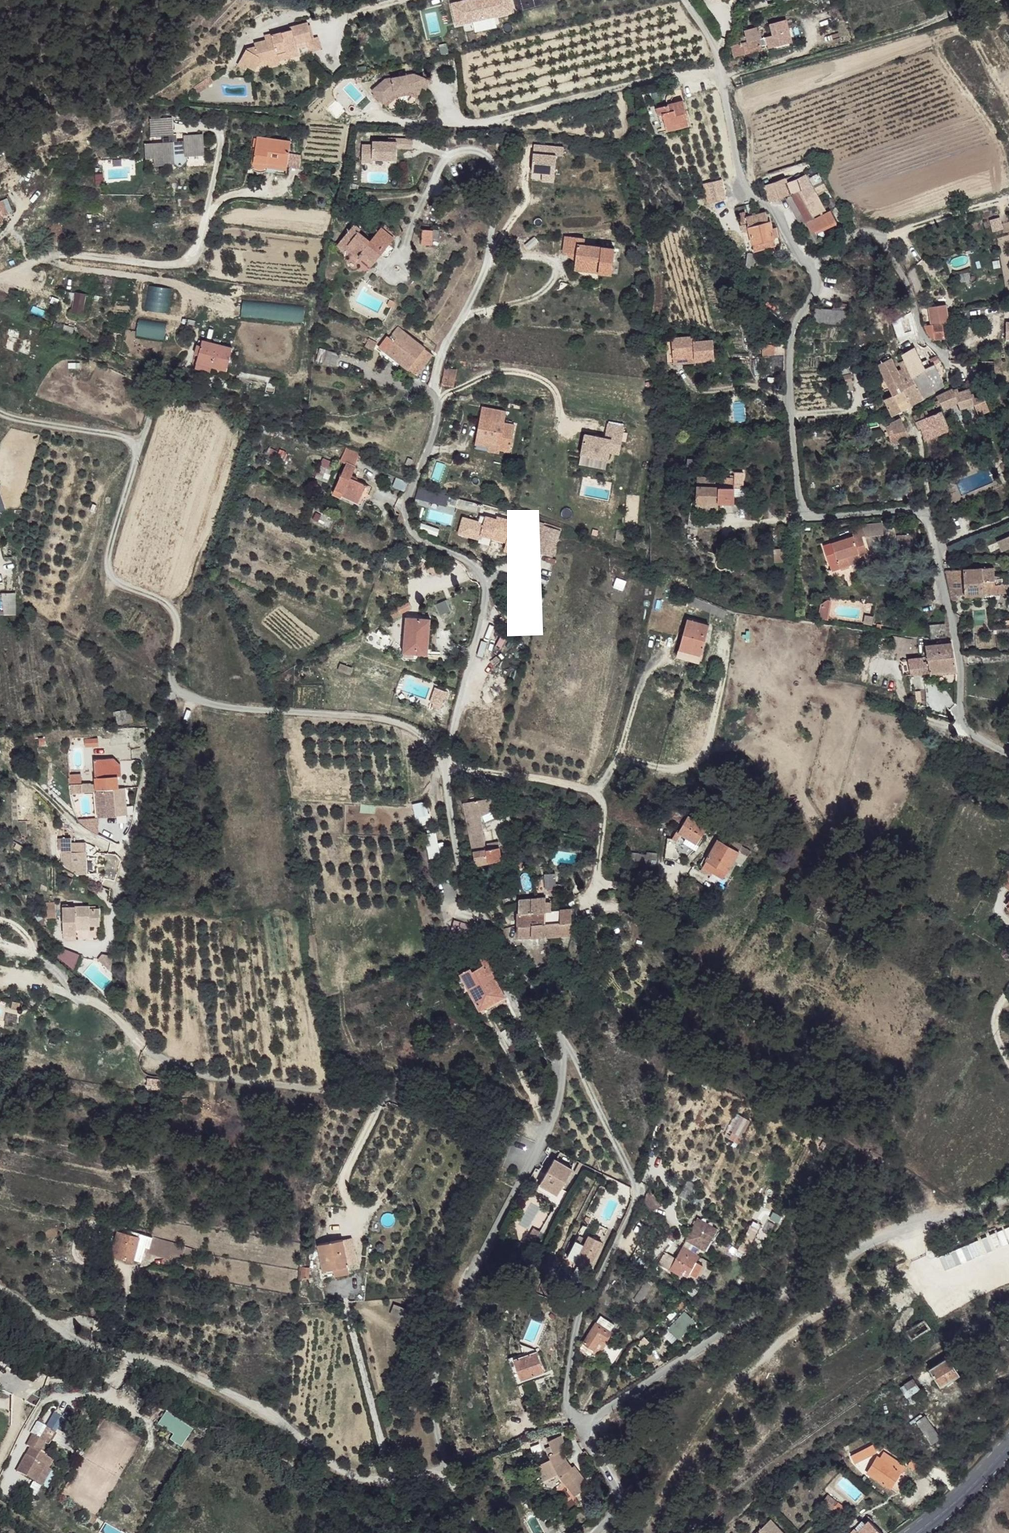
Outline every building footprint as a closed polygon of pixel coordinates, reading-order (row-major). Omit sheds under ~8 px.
[(311,22),(298,25),(268,58),(280,56),(279,52),(300,47),(298,41),(308,39),(313,38),(311,22)] [(268,58),(298,25),(293,26),(293,28),(274,33),(275,37),(267,39),(257,41),(258,46),(249,48),(242,59),(250,63),(249,65),(256,69),(263,57),(267,56),(268,58)] [(739,38),(739,42),(759,37),(763,36),(760,25),(745,29),(746,36),(739,38)] [(274,33),(274,30),(266,33),(267,39),(275,37),(274,33)] [(323,49),(320,37),(313,38),(308,39),(311,52),(323,49)] [(732,44),(735,55),(762,49),(759,37),(739,42),(732,44)] [(280,56),(268,58),(269,63),(280,61),(280,57),(300,53),(300,47),(279,52),(280,56)] [(242,59),(240,63),(247,67),(249,65),(250,63),(242,59)] [(230,75),(221,81),(223,85),(233,80),(230,75)] [(384,81),(372,93),(383,106),(394,94),(409,91),(419,94),(423,78),(412,75),(406,76),(391,79),(384,81)] [(686,126),(680,102),(655,107),(656,114),(660,114),(662,127),(674,124),(675,129),(686,126)] [(168,132),(169,116),(149,115),(148,131),(150,132),(158,132),(168,132)] [(201,157),(201,137),(184,136),(183,144),(175,144),(175,132),(168,132),(158,132),(158,143),(147,143),(141,143),(141,154),(148,154),(148,161),(167,162),(171,165),(178,165),(182,162),(182,157),(201,157)] [(158,143),(158,132),(150,132),(146,140),(147,143),(158,143)] [(201,137),(201,133),(175,132),(175,144),(183,144),(184,136),(201,137)] [(290,160),(294,142),(260,137),(255,165),(261,166),(265,157),(290,160)] [(371,161),(371,157),(396,157),(396,137),(370,137),(370,141),(361,141),(360,161),(371,161)] [(412,147),(413,137),(401,137),(401,147),(412,147)] [(290,166),(290,160),(265,157),(261,166),(255,165),(256,168),(257,170),(260,172),(263,172),(265,170),(267,167),(268,164),(290,166)] [(784,177),(773,182),(779,197),(785,194),(807,230),(810,229),(814,227),(812,224),(807,226),(805,222),(825,211),(816,195),(804,175),(787,182),(784,177)] [(769,201),(779,197),(773,182),(764,186),(769,201)] [(832,212),(812,224),(814,227),(810,229),(814,235),(818,233),(819,235),(839,223),(832,212)] [(765,221),(764,213),(757,214),(745,217),(750,242),(772,238),(770,228),(769,221),(765,221)] [(960,227),(963,237),(970,235),(967,225),(960,227)] [(376,266),(388,252),(375,241),(373,243),(361,234),(364,231),(357,226),(340,246),(347,252),(349,250),(354,255),(355,254),(361,259),(362,257),(364,255),(376,266)] [(431,245),(432,229),(422,228),(422,244),(431,245)] [(397,241),(384,230),(375,241),(388,252),(397,241)] [(610,275),(613,250),(577,247),(578,239),(564,237),(562,254),(575,255),(573,272),(610,275)] [(774,245),(772,238),(750,242),(752,250),(774,245)] [(71,310),(83,311),(86,292),(74,290),(71,310)] [(224,327),(249,330),(252,307),(228,303),(224,327)] [(929,306),(931,324),(932,324),(943,323),(948,322),(947,304),(929,306)] [(841,331),(839,318),(809,320),(810,333),(841,331)] [(935,339),(945,338),(943,323),(932,324),(935,339)] [(924,325),(932,340),(935,339),(932,324),(931,324),(924,325)] [(13,339),(10,351),(36,356),(41,331),(11,326),(9,338),(13,339)] [(400,362),(416,342),(397,326),(391,333),(395,336),(393,339),(386,350),(400,362)] [(712,356),(710,335),(691,336),(691,331),(668,334),(670,354),(692,352),(692,358),(712,356)] [(386,350),(393,339),(387,334),(381,340),(378,344),(381,347),(386,350)] [(198,361),(212,342),(202,340),(197,361),(198,361)] [(232,347),(212,342),(198,361),(228,368),(232,347)] [(334,358),(339,347),(327,342),(323,354),(334,358)] [(431,354),(416,342),(400,362),(415,374),(431,354)] [(761,354),(784,354),(784,343),(761,343),(761,354)] [(397,365),(400,362),(386,350),(381,347),(379,351),(397,365)] [(924,368),(914,348),(901,353),(904,361),(912,377),(925,371),(924,368)] [(692,358),(692,352),(670,354),(671,361),(692,358)] [(895,370),(888,356),(877,361),(892,393),(903,388),(895,370)] [(938,361),(935,356),(929,359),(931,364),(924,368),(925,371),(934,390),(943,385),(933,364),(938,361)] [(912,377),(904,361),(899,364),(900,368),(895,370),(903,388),(910,402),(921,397),(912,377)] [(453,386),(457,369),(445,367),(442,385),(453,386)] [(851,381),(849,371),(846,371),(846,375),(834,377),(834,383),(851,381)] [(934,390),(925,371),(912,377),(921,397),(934,390)] [(910,402),(903,388),(892,393),(900,409),(910,402)] [(937,397),(943,409),(957,402),(960,410),(974,404),(972,399),(974,398),(969,389),(958,393),(958,389),(953,391),(953,389),(937,397)] [(900,409),(892,393),(882,399),(890,415),(900,409)] [(974,404),(979,413),(990,408),(983,393),(974,398),(972,399),(974,404)] [(41,415),(44,400),(29,398),(27,412),(41,415)] [(922,431),(926,439),(946,429),(943,421),(940,414),(938,411),(930,415),(925,406),(916,410),(918,415),(914,416),(918,428),(920,428),(924,427),(925,429),(922,431)] [(511,452),(518,426),(502,422),(504,411),(483,407),(478,428),(482,428),(479,441),(499,445),(498,448),(501,450),(511,452)] [(905,431),(900,419),(888,424),(890,429),(888,431),(889,434),(887,435),(892,447),(907,440),(905,431)] [(585,431),(579,465),(605,469),(610,443),(620,445),(623,426),(607,423),(605,434),(585,431)] [(358,462),(340,453),(334,467),(340,471),(334,488),(357,499),(361,490),(349,483),(358,462)] [(326,481),(333,462),(321,458),(315,477),(326,481)] [(731,470),(732,476),(732,486),(741,486),(740,469),(731,470)] [(732,502),(732,476),(695,477),(695,503),(716,503),(732,502)] [(445,505),(448,494),(417,487),(415,498),(445,505)] [(357,499),(334,488),(330,494),(339,499),(354,505),(357,499)] [(354,505),(339,499),(336,504),(352,510),(354,505)] [(716,513),(716,503),(695,503),(695,512),(716,513)] [(512,529),(482,520),(478,531),(482,533),(480,541),(505,548),(512,529)] [(877,521),(861,523),(861,535),(877,533),(877,521)] [(846,535),(847,538),(855,535),(860,534),(857,523),(843,527),(846,535)] [(559,535),(542,530),(536,552),(553,557),(559,535)] [(907,533),(893,534),(895,543),(908,542),(907,533)] [(846,535),(816,543),(822,562),(832,559),(834,566),(842,563),(839,555),(851,552),(851,554),(859,551),(855,535),(847,538),(846,535)] [(997,541),(1001,551),(1008,548),(1008,536),(997,541)] [(961,546),(968,556),(974,551),(966,542),(961,546)] [(773,547),(774,562),(785,561),(784,546),(773,547)] [(839,555),(842,563),(853,560),(851,554),(851,552),(839,555)] [(832,559),(822,562),(824,569),(834,566),(832,559)] [(888,566),(876,568),(878,577),(889,574),(888,566)] [(950,601),(957,600),(956,594),(1008,592),(1008,583),(994,584),(993,568),(945,571),(950,601)] [(16,598),(16,590),(4,591),(14,597),(16,598)] [(11,609),(14,597),(4,591),(1,612),(11,609)] [(14,597),(11,609),(1,612),(14,613),(16,598),(14,597)] [(828,597),(820,602),(818,616),(827,618),(830,597),(828,597)] [(694,622),(673,617),(666,648),(688,653),(694,622)] [(430,618),(405,618),(403,653),(428,654),(430,618)] [(944,637),(943,623),(928,624),(930,638),(944,637)] [(949,645),(925,646),(926,659),(927,673),(956,672),(949,645)] [(688,653),(666,648),(664,654),(687,659),(688,653)] [(926,659),(909,659),(909,674),(927,673),(926,659)] [(109,756),(90,758),(92,783),(93,789),(93,790),(96,816),(113,814),(111,787),(115,787),(114,774),(111,774),(109,756)] [(93,789),(92,783),(87,783),(88,782),(79,783),(78,792),(93,790),(93,789)] [(78,792),(79,783),(65,784),(67,792),(78,792)] [(498,797),(465,802),(471,841),(485,840),(481,817),(500,809),(498,797)] [(425,800),(411,804),(417,826),(431,822),(425,800)] [(96,817),(76,819),(81,825),(87,829),(96,833),(96,817)] [(706,828),(691,817),(680,833),(687,838),(694,842),(702,833),(706,828)] [(437,831),(425,832),(427,857),(439,856),(437,831)] [(706,837),(702,833),(694,842),(694,849),(698,851),(706,837)] [(673,840),(669,839),(664,861),(675,863),(678,857),(677,853),(677,848),(676,843),(673,840)] [(485,840),(471,841),(473,851),(486,849),(485,840)] [(738,851),(720,841),(710,858),(709,863),(728,872),(736,856),(738,851)] [(71,843),(59,845),(60,856),(62,856),(63,870),(77,879),(88,879),(86,848),(72,850),(71,843)] [(498,847),(486,849),(488,861),(499,859),(498,847)] [(486,849),(473,851),(474,862),(488,861),(486,849)] [(654,851),(636,853),(638,863),(655,860),(654,851)] [(745,854),(738,851),(736,856),(741,860),(745,854)] [(555,876),(546,877),(547,891),(550,891),(553,890),(556,890),(555,876)] [(530,900),(519,899),(518,916),(531,917),(530,900)] [(546,900),(530,900),(531,917),(547,916),(547,910),(546,900)] [(550,900),(546,900),(547,910),(561,910),(561,905),(561,903),(551,903),(550,900)] [(54,902),(43,902),(44,917),(55,916),(54,902)] [(561,910),(547,910),(547,916),(548,926),(558,923),(561,923),(561,910)] [(571,910),(561,910),(561,923),(571,923),(571,910)] [(87,914),(63,913),(62,939),(77,941),(77,936),(76,930),(87,930),(87,914)] [(99,915),(87,914),(87,930),(100,931),(99,915)] [(518,916),(518,926),(530,926),(531,917),(518,916)] [(547,916),(531,917),(530,926),(548,926),(547,916)] [(587,922),(577,922),(576,937),(587,936),(587,922)] [(561,923),(558,923),(558,926),(558,938),(571,938),(571,923),(561,923)] [(558,938),(558,926),(548,926),(530,926),(518,926),(518,938),(558,938)] [(77,941),(62,939),(63,946),(77,947),(77,941)] [(496,966),(487,949),(476,955),(478,961),(466,966),(464,964),(454,970),(475,1007),(502,993),(491,969),(496,966)] [(566,1168),(551,1160),(537,1186),(553,1194),(566,1168)] [(570,1170),(566,1168),(553,1194),(556,1196),(570,1170)] [(553,1194),(537,1186),(534,1192),(549,1201),(553,1194)] [(709,1224),(694,1216),(683,1238),(679,1244),(667,1268),(679,1274),(681,1270),(693,1276),(700,1264),(694,1261),(697,1254),(688,1249),(691,1242),(697,1245),(709,1224)] [(709,1224),(697,1245),(702,1248),(713,1226),(709,1224)] [(747,1253),(756,1228),(748,1225),(739,1250),(747,1253)] [(536,1229),(528,1226),(523,1237),(530,1241),(536,1229)] [(138,1236),(122,1232),(117,1256),(133,1259),(138,1236)] [(146,1237),(138,1236),(133,1259),(142,1262),(144,1252),(146,1237)] [(192,1248),(146,1237),(144,1252),(168,1259),(169,1254),(189,1258),(192,1248)] [(349,1237),(340,1238),(347,1263),(355,1260),(349,1237)] [(340,1238),(317,1243),(323,1268),(347,1263),(340,1238)] [(598,1243),(588,1239),(583,1246),(575,1242),(566,1259),(586,1268),(598,1243)] [(347,1263),(323,1268),(325,1274),(348,1270),(347,1263)] [(541,1282),(531,1278),(525,1291),(536,1295),(541,1282)] [(646,1278),(632,1299),(637,1302),(651,1281),(646,1278)] [(681,1311),(665,1328),(676,1339),(693,1321),(681,1311)] [(612,1323),(599,1314),(578,1346),(579,1349),(587,1355),(590,1350),(596,1354),(604,1340),(603,1339),(609,1331),(607,1330),(612,1323)] [(619,1345),(610,1340),(600,1356),(609,1360),(619,1345)] [(537,1349),(514,1354),(519,1380),(544,1373),(537,1349)] [(956,1373),(946,1357),(930,1368),(940,1384),(956,1373)] [(29,1369),(26,1375),(42,1385),(46,1380),(29,1369)] [(918,1387),(912,1379),(900,1388),(906,1395),(918,1387)] [(937,1436),(922,1414),(914,1421),(930,1442),(937,1436)] [(168,1441),(183,1447),(190,1426),(164,1417),(160,1429),(171,1433),(168,1441)] [(38,1422),(30,1436),(32,1437),(44,1445),(51,1433),(41,1427),(42,1424),(38,1422)] [(197,1444),(202,1436),(193,1430),(187,1438),(197,1444)] [(52,1441),(66,1447),(71,1437),(56,1431),(52,1441)] [(54,1435),(51,1433),(44,1445),(47,1446),(54,1435)] [(564,1443),(560,1435),(546,1440),(549,1449),(564,1443)] [(44,1445),(32,1437),(25,1448),(29,1450),(15,1474),(34,1486),(44,1470),(46,1472),(51,1464),(38,1455),(44,1445)] [(875,1452),(870,1444),(850,1455),(854,1463),(875,1452)] [(569,1470),(560,1445),(549,1449),(551,1457),(548,1458),(549,1461),(532,1468),(538,1482),(557,1475),(574,1494),(580,1489),(580,1486),(585,1482),(573,1467),(569,1470)] [(903,1466),(884,1452),(878,1459),(875,1457),(866,1473),(890,1490),(901,1474),(903,1475),(907,1469),(903,1466)] [(916,1464),(909,1458),(906,1465),(912,1468),(916,1464)] [(843,1507),(836,1503),(832,1510),(840,1514),(843,1507)] [(867,1521),(857,1531),(845,1518),(837,1525),(846,1532),(880,1532),(867,1521)] [(770,1520),(755,1532),(781,1532),(770,1520)]
